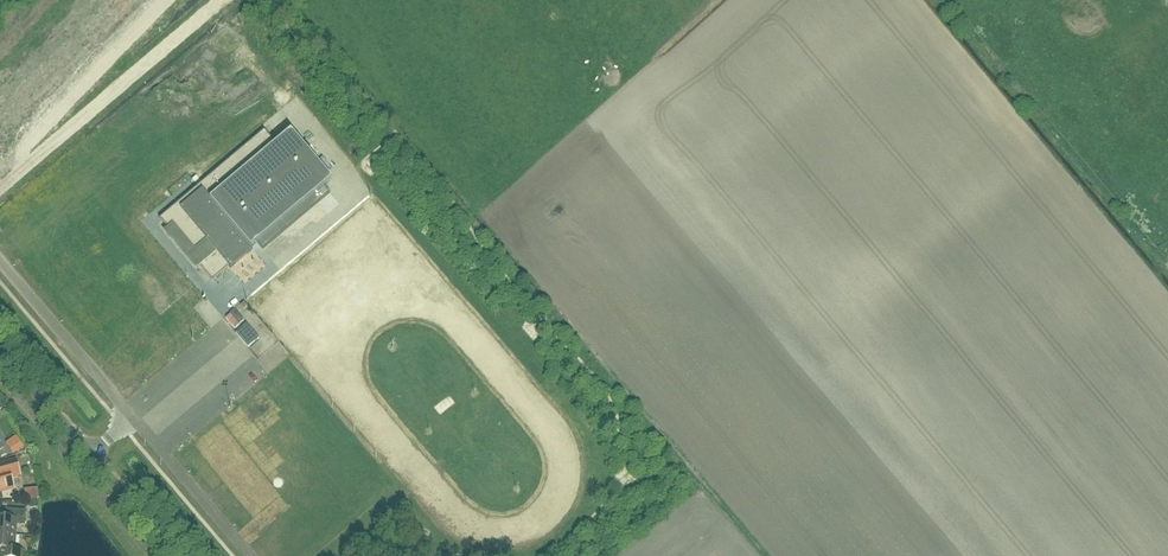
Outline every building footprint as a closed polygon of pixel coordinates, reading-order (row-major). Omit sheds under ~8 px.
[(275,145),(264,132),(159,220),(212,282),(257,244),(263,251),(330,194),(324,188),(331,181),(290,133),(275,145)] [(229,314),(239,326),(244,321),(234,310),(229,314)] [(238,337),(247,348),(258,339),(246,324),(235,334),(238,337)] [(216,330),(209,336),(213,342),(220,336),(216,330)] [(182,359),(189,366),(204,352),(197,345),(182,359)] [(163,376),(174,371),(171,364),(160,369),(163,376)] [(7,443),(16,455),(26,448),(17,436),(7,443)] [(10,479),(19,477),(15,461),(0,465),(0,493),(13,489),(10,479)] [(214,486),(208,490),(216,502),(221,498),(214,486)] [(39,489),(25,489),(25,500),(39,500),(39,489)] [(26,512),(10,510),(9,520),(0,519),(0,535),(15,536),(16,526),(25,527),(26,512)] [(23,552),(14,551),(15,536),(0,535),(0,550),(6,551),(6,555),(22,555),(23,552)]
